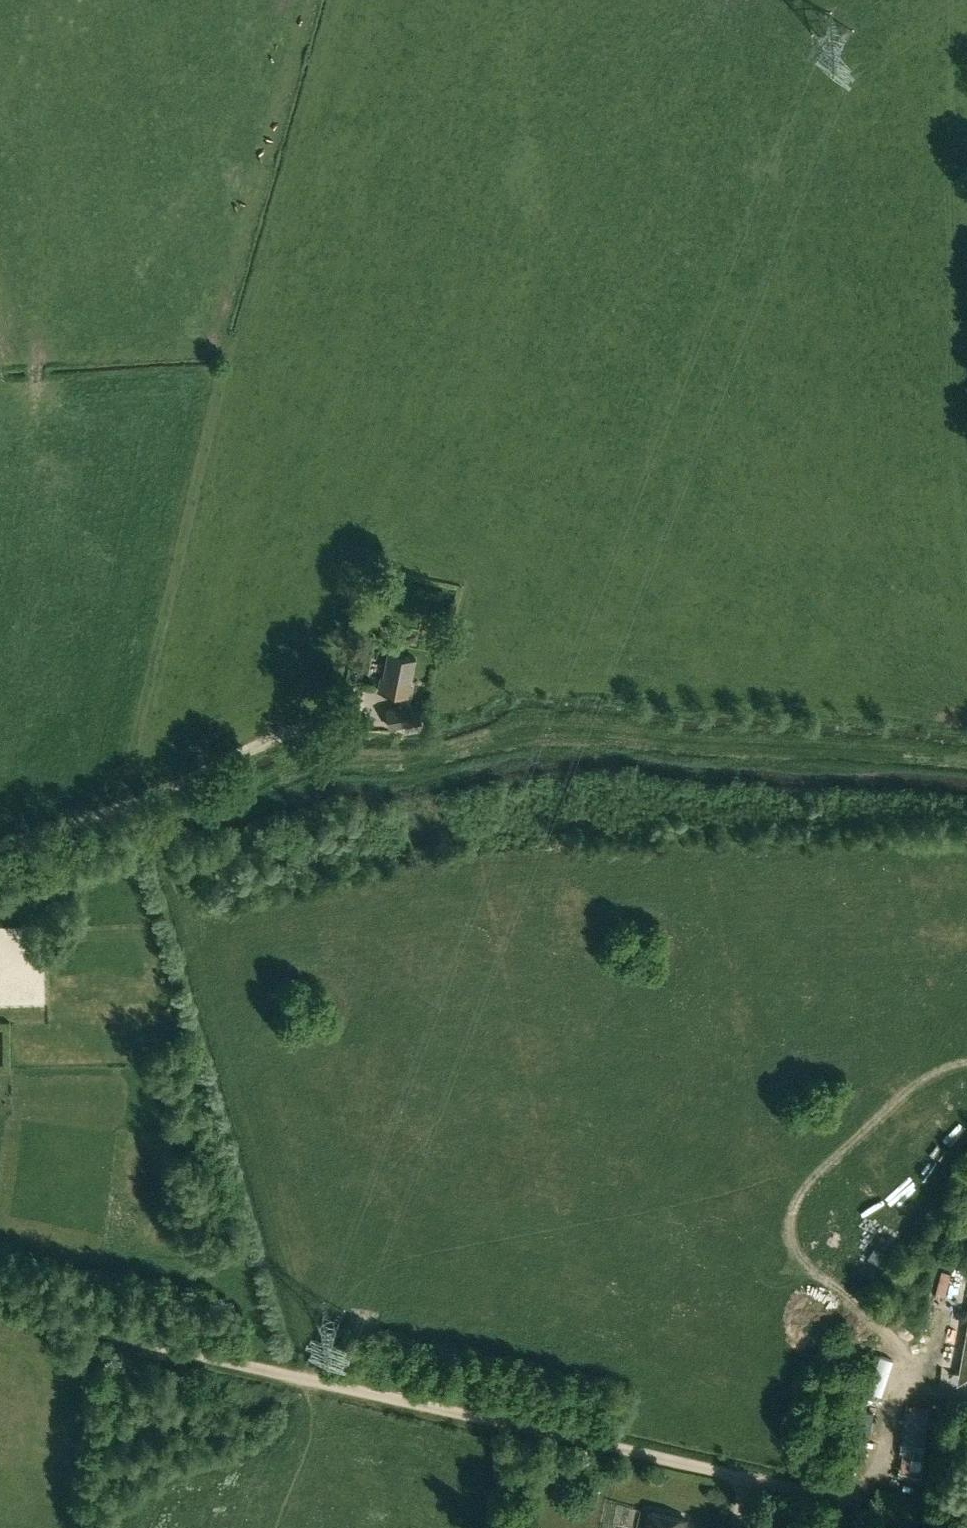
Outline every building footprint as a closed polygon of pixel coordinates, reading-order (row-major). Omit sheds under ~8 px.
[(379,689),(411,696),(415,681),(411,680),(416,660),(389,654),(384,677),(381,676),(379,689)] [(417,704),(384,711),(388,729),(421,723),(417,704)] [(906,1436),(931,1437),(931,1425),(906,1424),(906,1436)] [(687,1519),(648,1511),(645,1527),(685,1527),(687,1519)]
